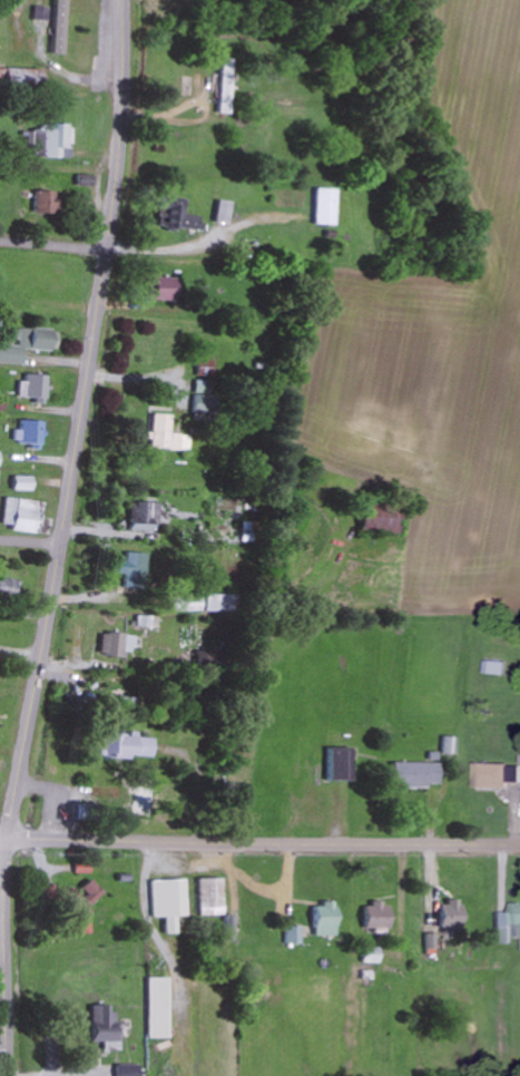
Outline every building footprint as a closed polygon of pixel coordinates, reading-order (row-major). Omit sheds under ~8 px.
[(58,0),(52,0),(49,55),(62,56),(65,0),(58,0)] [(47,21),(48,8),(31,7),(31,21),(47,21)] [(230,115),(231,60),(219,60),(218,115),(230,115)] [(0,90),(39,91),(40,70),(0,69),(0,90)] [(60,158),(60,149),(69,149),(69,128),(26,128),(26,146),(30,146),(30,158),(60,158)] [(334,227),(335,190),(314,190),(312,226),(334,227)] [(54,215),(54,193),(33,193),(33,215),(54,215)] [(186,200),(157,196),(153,224),(166,226),(166,228),(196,233),(198,217),(184,215),(186,200)] [(228,225),(231,203),(216,201),(213,223),(228,225)] [(149,301),(175,301),(176,279),(150,278),(149,301)] [(21,366),(21,351),(54,352),(54,331),(10,329),(9,345),(0,344),(0,365),(21,366)] [(22,382),(17,382),(15,398),(45,401),(47,377),(23,375),(22,382)] [(190,436),(170,435),(170,415),(148,415),(147,450),(189,452),(190,436)] [(12,431),(11,445),(41,445),(41,422),(18,421),(18,431),(12,431)] [(30,491),(30,477),(11,476),(10,491),(30,491)] [(40,533),(43,502),(3,498),(0,524),(0,529),(40,533)] [(158,503),(127,502),(127,532),(157,532),(158,503)] [(393,508),(357,508),(358,532),(394,532),(393,508)] [(145,554),(124,553),(123,562),(114,562),(113,574),(122,574),(122,593),(134,593),(135,581),(144,581),(145,554)] [(12,599),(16,582),(0,578),(0,596),(12,599)] [(229,596),(171,595),(170,612),(228,613),(229,596)] [(98,657),(130,658),(131,635),(99,633),(98,657)] [(98,732),(96,756),(152,761),(153,738),(120,735),(121,728),(108,727),(107,733),(98,732)] [(441,755),(455,755),(455,738),(441,737),(441,755)] [(324,781),(348,781),(348,748),(325,748),(324,781)] [(389,787),(437,788),(437,764),(390,763),(389,787)] [(519,784),(519,773),(519,766),(472,765),(472,788),(506,789),(506,784),(519,784)] [(74,874),(90,873),(90,864),(74,864),(74,874)] [(199,917),(224,916),(223,878),(197,879),(199,917)] [(103,895),(89,879),(77,891),(72,886),(58,899),(78,919),(103,895)] [(185,880),(150,881),(151,918),(186,917),(185,880)] [(438,902),(436,927),(458,928),(459,903),(438,902)] [(496,945),(511,944),(511,941),(519,941),(519,903),(508,903),(508,913),(495,914),(496,945)] [(311,904),(312,936),(336,936),(336,904),(311,904)] [(362,931),(387,930),(386,904),(362,905),(362,931)] [(300,928),(285,927),(284,944),(300,945),(300,928)] [(433,935),(424,935),(425,955),(433,955),(433,935)] [(379,964),(380,948),(361,948),(361,963),(379,964)] [(167,978),(146,978),(146,1039),(166,1040),(167,978)] [(117,1013),(107,1013),(107,1006),(88,1006),(89,1043),(101,1042),(101,1051),(118,1050),(117,1013)] [(136,1066),(113,1065),(113,1075),(136,1075),(136,1066)]
